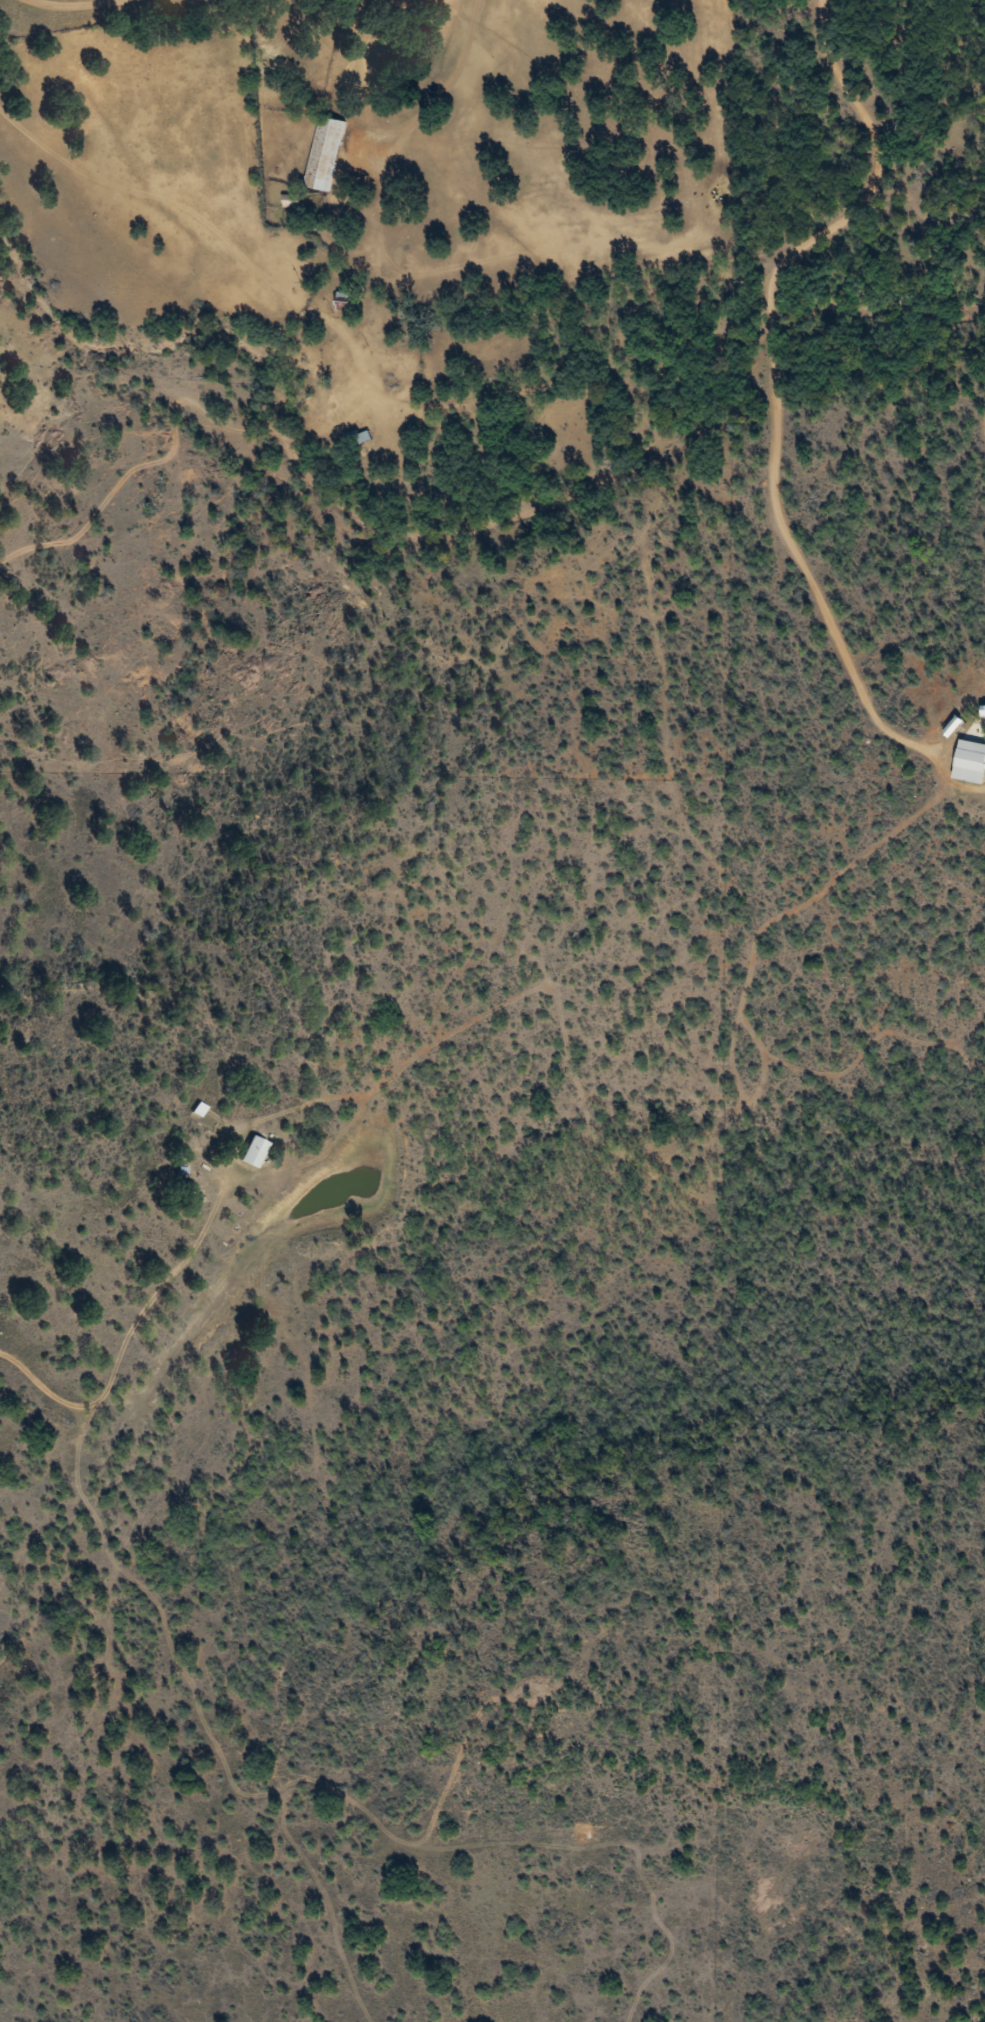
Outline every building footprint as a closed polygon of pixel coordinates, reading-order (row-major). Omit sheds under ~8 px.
[(305,187),(330,193),(346,121),(320,116),(305,187)] [(351,292),(337,291),(336,311),(350,312),(351,292)] [(352,448),(372,440),(368,430),(348,437),(352,448)] [(982,785),(984,769),(984,744),(960,740),(952,780),(982,785)] [(256,1169),(268,1143),(252,1135),(239,1161),(256,1169)]
